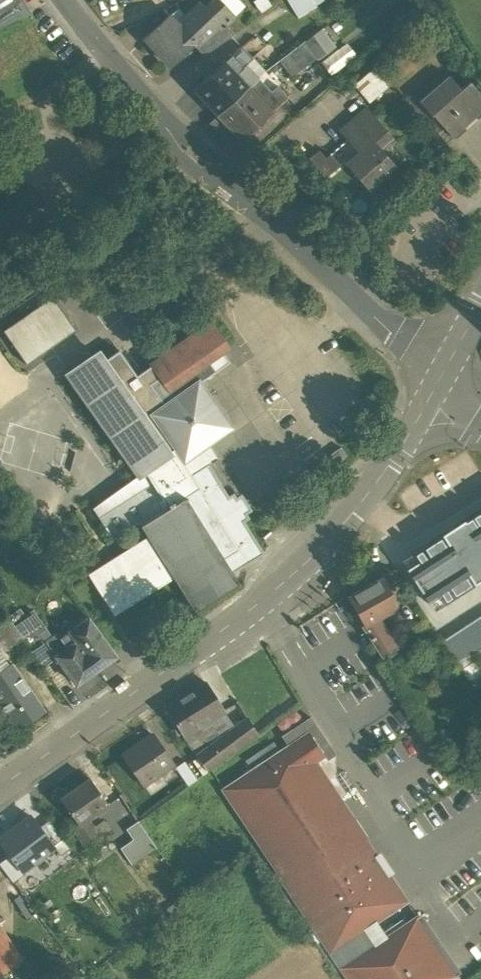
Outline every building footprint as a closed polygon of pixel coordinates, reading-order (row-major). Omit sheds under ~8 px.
[(31,13),(23,0),(0,0),(0,26),(31,13)] [(236,13),(245,4),(241,0),(223,0),(236,13)] [(299,19),(325,1),(324,0),(288,0),(299,19)] [(204,11),(200,7),(178,27),(170,19),(147,40),(170,65),(193,44),(197,48),(219,28),(222,32),(227,27),(235,20),(215,2),(204,11)] [(219,28),(197,48),(204,56),(235,35),(227,27),(222,32),(219,28)] [(309,65),(337,44),(324,28),(297,49),(309,65)] [(347,41),(321,60),(331,74),(357,54),(347,41)] [(242,47),(195,90),(218,115),(258,78),(247,66),(254,60),(242,47)] [(308,65),(296,49),(280,61),(292,76),(308,65)] [(372,70),(355,85),(370,103),(388,88),(372,70)] [(420,100),(453,137),(480,112),(480,96),(468,81),(460,88),(448,75),(420,100)] [(258,78),(218,115),(241,140),(287,97),(277,85),(270,91),(258,78)] [(393,137),(366,107),(345,126),(357,139),(352,143),(349,139),(326,159),(335,170),(344,163),(368,191),(396,167),(381,148),(393,137)] [(326,159),(319,151),(310,159),(326,179),(335,170),(326,159)] [(54,297),(4,331),(27,365),(77,330),(54,297)] [(103,362),(97,354),(69,374),(140,475),(145,471),(175,449),(191,475),(203,467),(195,455),(233,429),(201,383),(230,362),(223,352),(228,348),(210,322),(149,365),(150,366),(137,376),(119,350),(103,362)] [(339,447),(327,455),(334,464),(345,456),(339,447)] [(175,449),(145,471),(152,482),(168,508),(140,526),(148,539),(171,576),(195,613),(240,585),(233,573),(225,561),(239,551),(191,475),(175,449)] [(228,497),(207,465),(203,467),(191,475),(239,551),(225,561),(233,573),(263,554),(243,521),(248,518),(233,494),(228,497)] [(145,471),(140,475),(91,506),(112,539),(138,523),(147,517),(133,494),(152,482),(145,471)] [(168,508),(152,482),(133,494),(147,517),(138,523),(140,526),(168,508)] [(438,609),(480,581),(480,509),(405,558),(438,609)] [(171,576),(148,539),(113,561),(90,575),(114,612),(136,598),(171,576)] [(382,576),(346,596),(362,625),(362,626),(371,622),(399,607),(382,576)] [(33,610),(13,624),(26,643),(46,629),(33,610)] [(88,616),(67,631),(68,633),(61,638),(58,633),(52,637),(45,642),(56,657),(75,684),(80,681),(82,681),(91,675),(91,673),(116,655),(88,616)] [(442,642),(455,662),(480,645),(480,616),(442,642)] [(0,623),(0,642),(2,645),(9,654),(12,651),(18,659),(31,650),(26,643),(13,624),(7,617),(0,623)] [(426,618),(404,631),(416,651),(439,637),(426,618)] [(371,622),(362,626),(362,625),(361,626),(382,658),(397,651),(380,626),(375,629),(371,622)] [(46,629),(26,643),(31,650),(43,667),(56,657),(45,642),(52,637),(46,629)] [(9,654),(2,645),(0,646),(0,657),(6,666),(10,663),(11,664),(18,659),(12,651),(9,654)] [(10,663),(6,666),(0,657),(0,702),(19,730),(44,712),(11,664),(10,663)] [(207,683),(166,709),(184,736),(194,730),(225,710),(207,683)] [(225,710),(194,730),(206,749),(236,727),(225,710)] [(311,717),(283,736),(289,746),(300,739),(317,766),(335,754),(311,717)] [(206,749),(196,755),(208,771),(257,733),(248,718),(236,727),(206,749)] [(194,730),(184,736),(196,755),(206,749),(194,730)] [(153,736),(124,756),(144,786),(174,765),(153,736)] [(253,770),(224,790),(331,951),(369,926),(406,902),(407,903),(410,901),(407,897),(406,898),(394,881),(396,880),(394,878),(393,879),(381,861),(382,860),(381,857),(379,859),(367,841),(369,840),(367,837),(366,838),(354,821),(356,820),(354,818),(353,819),(341,801),(342,800),(341,798),(339,799),(328,781),(329,780),(328,778),(326,779),(317,766),(300,739),(289,746),(280,753),(253,770)] [(273,742),(246,760),(253,770),(280,753),(273,742)] [(196,779),(185,763),(175,770),(187,786),(196,779)] [(90,779),(61,800),(78,825),(79,826),(88,820),(108,805),(90,779)] [(0,840),(0,842),(11,856),(22,871),(53,847),(39,828),(31,817),(0,840)] [(105,845),(88,820),(79,826),(78,825),(73,828),(91,855),(105,845)] [(71,850),(49,821),(39,828),(53,847),(61,857),(71,850)] [(138,822),(127,830),(133,840),(120,849),(131,864),(156,848),(138,822)] [(11,856),(0,864),(0,865),(14,884),(25,875),(22,871),(11,856)] [(185,912),(177,902),(166,909),(174,920),(185,912)] [(331,951),(350,978),(453,978),(456,977),(458,976),(457,974),(456,974),(447,961),(447,960),(446,959),(430,935),(429,933),(419,919),(420,919),(418,917),(416,918),(417,919),(380,943),(369,926),(331,951)] [(0,927),(0,969),(7,978),(13,978),(29,968),(0,927)]
